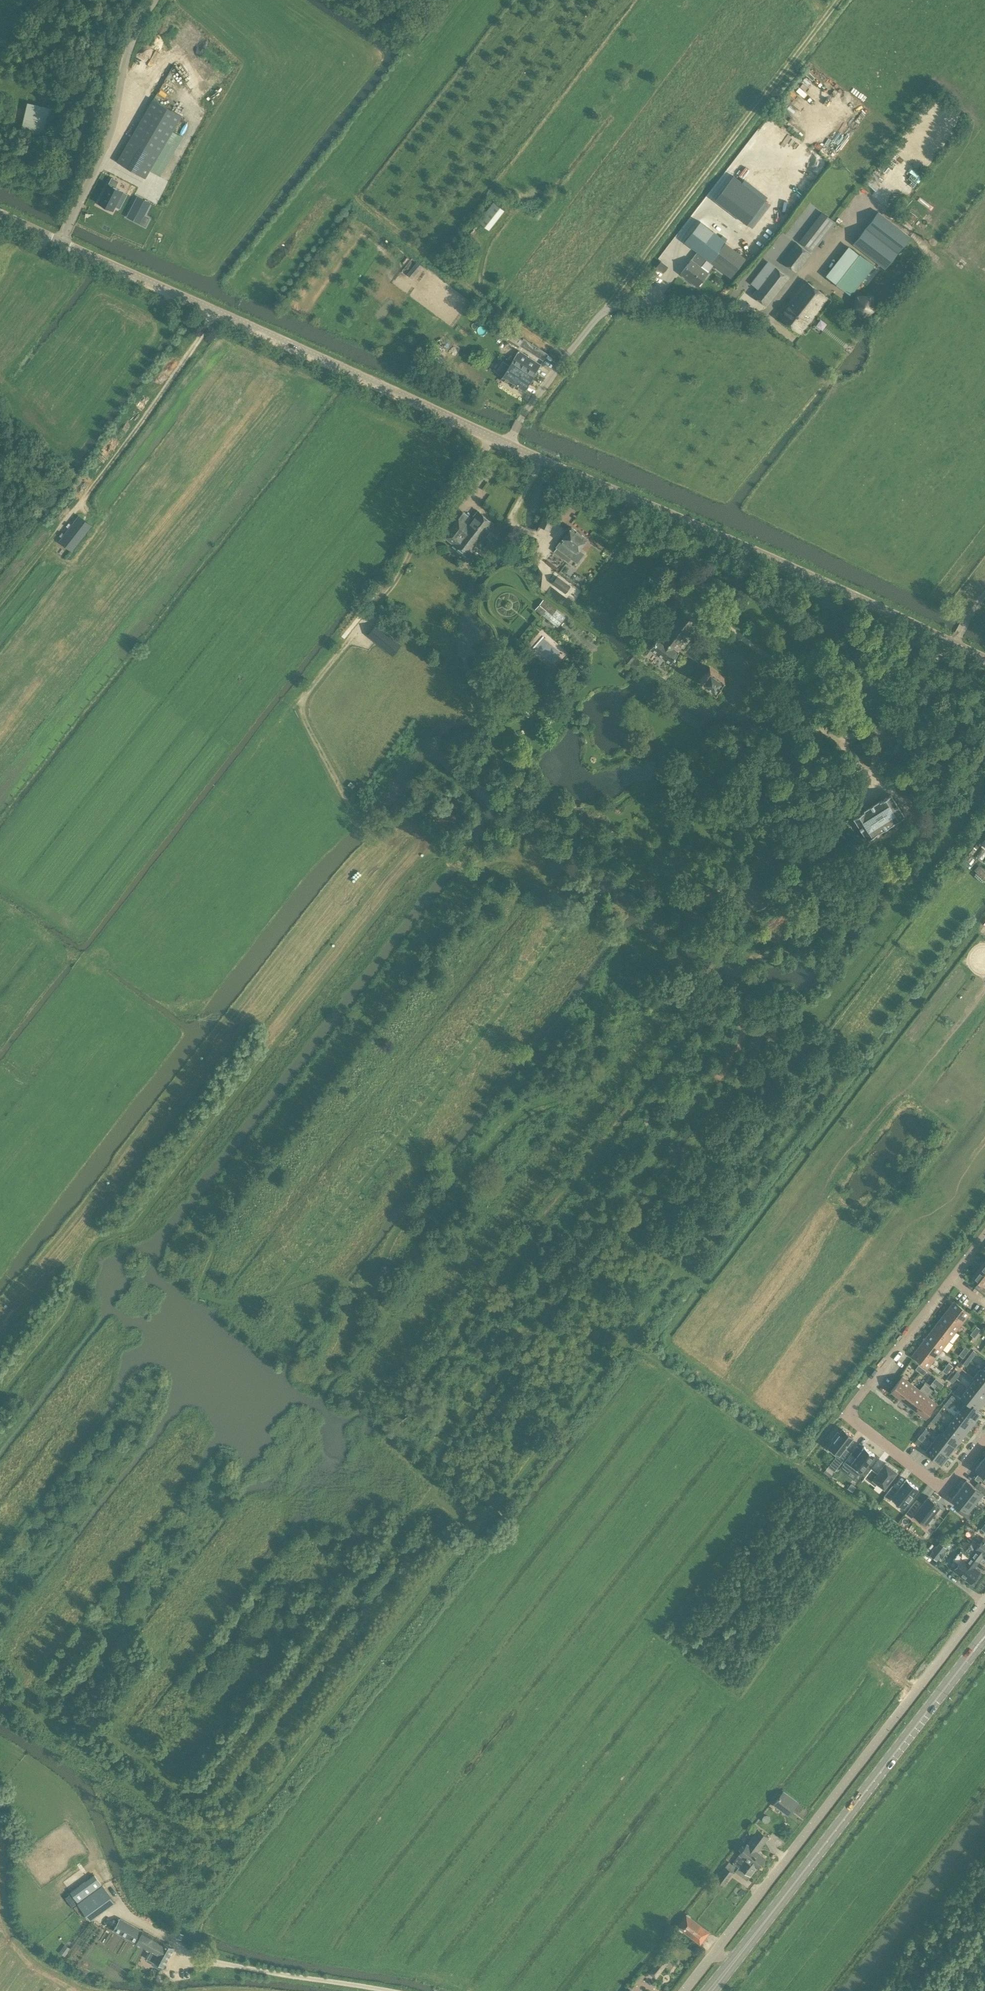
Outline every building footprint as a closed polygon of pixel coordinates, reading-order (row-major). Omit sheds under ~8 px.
[(182,116),(154,99),(117,162),(145,178),(182,116)] [(47,134),(50,105),(25,102),(21,131),(47,134)] [(732,173),(713,199),(746,223),(765,198),(732,173)] [(873,173),(866,181),(876,189),(883,181),(873,173)] [(107,187),(99,202),(105,205),(104,207),(111,210),(112,209),(113,209),(120,195),(123,190),(117,187),(120,181),(112,177),(107,187)] [(137,196),(127,216),(140,222),(150,203),(137,196)] [(489,229),(505,210),(494,201),(478,221),(489,229)] [(878,211),(854,243),(885,267),(910,236),(878,211)] [(692,258),(680,273),(698,287),(709,272),(714,265),(711,262),(728,239),(723,236),(722,237),(714,230),(701,220),(684,242),(697,252),(692,259),(692,258)] [(796,272),(811,254),(797,243),(783,261),(796,272)] [(853,249),(830,279),(851,295),(874,266),(853,249)] [(753,294),(767,305),(788,278),(774,267),(763,281),(757,276),(752,283),(758,288),(753,294)] [(808,281),(782,315),(804,331),(830,297),(808,281)] [(857,296),(853,308),(864,316),(874,308),(870,296),(857,296)] [(519,345),(523,340),(499,324),(495,330),(509,339),(508,340),(518,347),(519,345)] [(501,361),(494,373),(496,374),(502,377),(501,378),(523,392),(541,364),(519,350),(509,366),(501,361)] [(478,510),(473,518),(464,512),(458,520),(445,537),(468,557),(476,546),(485,553),(494,542),(499,546),(507,536),(493,525),(494,523),(478,510)] [(79,515),(59,541),(73,551),(92,526),(79,515)] [(588,538),(572,526),(557,547),(577,562),(584,554),(579,550),(588,538)] [(571,586),(558,576),(552,583),(565,593),(571,586)] [(543,599),(535,609),(558,627),(566,617),(543,599)] [(665,633),(662,638),(660,636),(650,648),(675,667),(678,662),(674,659),(679,651),(676,649),(697,620),(683,609),(670,627),(664,623),(660,629),(665,633)] [(367,635),(392,656),(402,644),(376,623),(367,635)] [(543,630),(528,647),(549,666),(565,649),(543,630)] [(709,669),(701,680),(715,691),(724,677),(710,668),(709,669)] [(905,816),(891,794),(853,818),(867,840),(905,816)] [(716,1063),(708,1074),(716,1080),(725,1069),(716,1063)] [(979,1268),(972,1277),(979,1282),(975,1287),(984,1294),(984,1273),(979,1268)] [(954,1301),(947,1310),(963,1322),(970,1313),(954,1301)] [(956,1331),(963,1322),(947,1310),(940,1319),(956,1331)] [(949,1340),(956,1331),(940,1319),(933,1328),(949,1340)] [(942,1349),(949,1340),(933,1328),(926,1337),(942,1349)] [(935,1358),(942,1349),(926,1337),(919,1346),(935,1358)] [(935,1358),(919,1346),(912,1355),(928,1368),(935,1358)] [(982,1370),(980,1368),(973,1378),(975,1379),(984,1387),(984,1372),(982,1370)] [(891,1390),(900,1397),(911,1383),(902,1376),(891,1390)] [(984,1400),(984,1387),(975,1379),(969,1387),(984,1400)] [(900,1397),(908,1404),(919,1390),(911,1383),(900,1397)] [(984,1400),(969,1387),(962,1396),(968,1401),(968,1400),(978,1408),(984,1400)] [(908,1404),(917,1410),(928,1396),(919,1390),(908,1404)] [(928,1396),(917,1410),(926,1417),(937,1403),(928,1396)] [(975,1420),(982,1411),(978,1408),(968,1400),(968,1401),(961,1409),(975,1420)] [(961,1409),(954,1418),(968,1429),(975,1420),(961,1409)] [(954,1418),(948,1426),(962,1437),(968,1429),(954,1418)] [(948,1426),(941,1434),(956,1445),(962,1437),(948,1426)] [(833,1441),(827,1449),(836,1456),(828,1466),(834,1471),(850,1451),(845,1448),(853,1437),(842,1429),(839,1433),(837,1431),(831,1439),(833,1441)] [(932,1442),(949,1454),(956,1445),(941,1434),(940,1433),(932,1442)] [(949,1454),(932,1442),(926,1451),(942,1463),(949,1454)] [(853,1453),(845,1464),(860,1475),(876,1454),(866,1446),(858,1456),(853,1453)] [(983,1458),(975,1468),(984,1476),(984,1460),(983,1458)] [(884,1487),(896,1471),(886,1462),(878,1473),(871,1468),(864,1477),(875,1486),(878,1482),(884,1487)] [(828,1466),(824,1471),(830,1476),(834,1471),(828,1466)] [(892,1485),(884,1496),(890,1501),(893,1497),(905,1506),(918,1487),(907,1478),(898,1490),(892,1485)] [(966,1480),(959,1489),(975,1502),(982,1492),(984,1495),(984,1487),(980,1483),(977,1488),(966,1480)] [(975,1502),(959,1489),(952,1499),(962,1507),(958,1511),(968,1519),(971,1514),(968,1511),(975,1502)] [(914,1503),(906,1513),(911,1518),(914,1514),(925,1523),(934,1511),(938,1514),(942,1509),(938,1506),(940,1505),(928,1496),(919,1507),(914,1503)] [(976,1559),(980,1554),(984,1558),(984,1539),(984,1538),(979,1544),(974,1540),(965,1551),(976,1559)] [(946,1547),(941,1543),(939,1542),(936,1546),(935,1545),(932,1550),(933,1551),(930,1554),(937,1560),(940,1556),(942,1558),(946,1553),(944,1551),(946,1547)] [(965,1551),(962,1548),(953,1560),(959,1564),(954,1570),(965,1578),(965,1579),(967,1581),(969,1581),(971,1583),(979,1571),(972,1565),(976,1559),(965,1551)] [(20,1760),(13,1754),(2,1766),(9,1772),(20,1760)] [(783,1790),(774,1802),(788,1814),(798,1802),(783,1790)] [(747,1842),(738,1854),(739,1854),(756,1867),(757,1867),(765,1856),(758,1851),(768,1837),(757,1829),(747,1842)] [(756,1867),(739,1854),(733,1862),(738,1866),(735,1870),(747,1880),(750,1876),(756,1867)] [(725,1866),(715,1880),(723,1886),(724,1886),(734,1872),(725,1866)] [(102,1885),(95,1875),(71,1892),(78,1902),(87,1896),(102,1885)] [(87,1896),(78,1902),(90,1918),(98,1912),(87,1896)] [(687,1914),(677,1928),(682,1932),(684,1930),(700,1942),(708,1932),(690,1918),(691,1916),(687,1914)] [(120,1918),(114,1930),(136,1943),(151,1951),(147,1959),(153,1962),(152,1964),(161,1969),(162,1967),(163,1967),(174,1948),(143,1930),(142,1931),(120,1918)] [(65,1944),(60,1951),(66,1955),(71,1948),(65,1944)] [(662,1955),(655,1963),(650,1960),(646,1965),(651,1969),(648,1973),(655,1978),(669,1960),(662,1955)]
